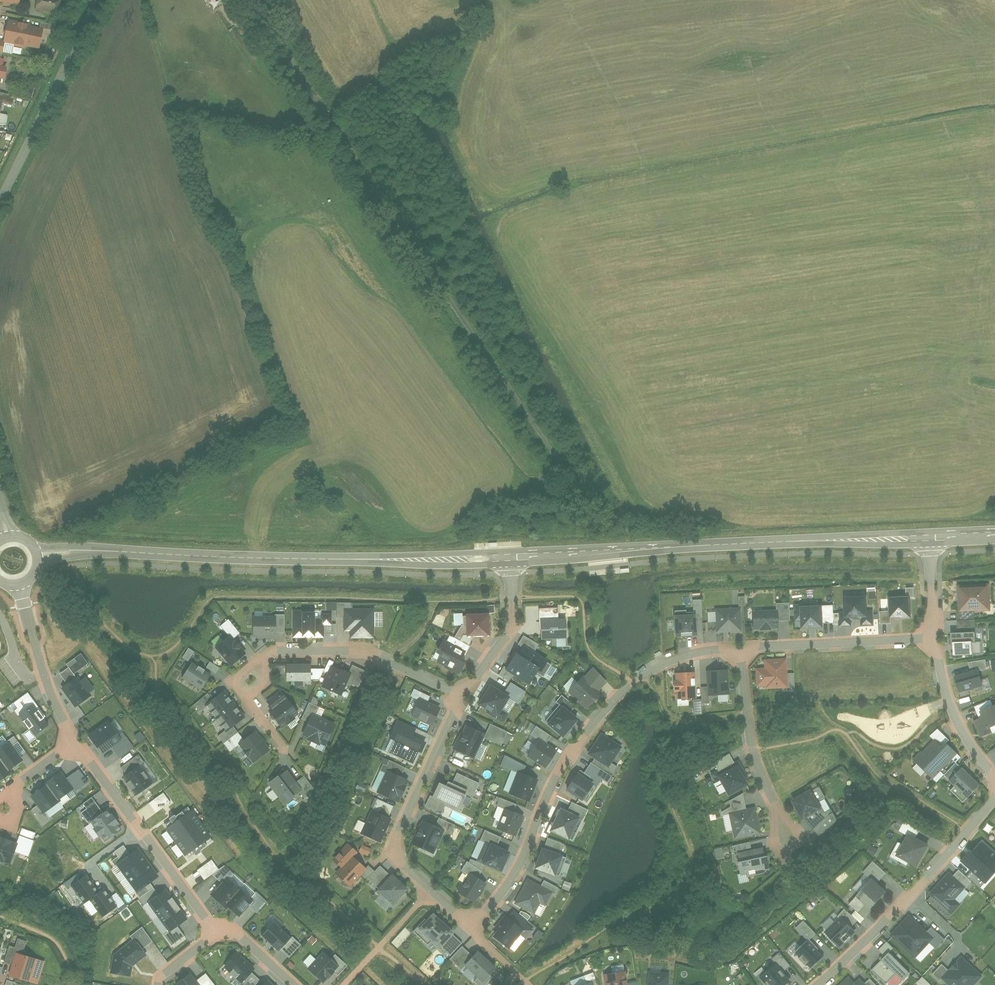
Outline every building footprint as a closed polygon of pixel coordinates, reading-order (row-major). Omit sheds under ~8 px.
[(34,11),(55,16),(59,0),(37,0),(34,11)] [(3,52),(5,43),(38,50),(43,26),(9,20),(5,40),(0,39),(0,52),(3,52)] [(2,105),(13,107),(15,97),(0,94),(0,117),(2,105)] [(991,612),(990,585),(957,586),(959,614),(991,612)] [(889,595),(890,618),(909,618),(908,594),(889,595)] [(869,599),(846,600),(847,614),(840,614),(841,629),(854,628),(853,621),(862,621),(863,627),(876,626),(876,612),(870,613),(869,599)] [(560,604),(537,605),(538,619),(541,619),(542,639),(569,637),(568,618),(561,619),(560,604)] [(825,625),(836,624),(835,607),(803,608),(803,606),(795,606),(796,624),(803,623),(804,632),(825,631),(825,625)] [(376,607),(345,607),(345,630),(352,630),(352,636),(376,636),(376,607)] [(742,633),(741,609),(717,611),(718,634),(742,633)] [(332,610),(294,610),(294,636),(326,636),(326,624),(332,624),(332,610)] [(467,612),(468,635),(492,633),(491,611),(467,612)] [(779,612),(753,614),(754,632),(780,631),(779,612)] [(277,616),(253,616),(254,636),(277,635),(277,631),(285,630),(285,613),(276,613),(277,616)] [(697,639),(696,616),(675,617),(676,639),(697,639)] [(216,643),(233,663),(248,650),(236,636),(241,632),(229,617),(222,623),(229,633),(216,643)] [(521,646),(507,669),(529,682),(536,671),(545,656),(537,651),(541,645),(523,634),(518,643),(521,646)] [(950,638),(952,657),(975,655),(973,636),(950,638)] [(442,651),(437,661),(460,673),(467,658),(462,656),(466,649),(445,638),(439,649),(442,651)] [(188,661),(194,651),(189,647),(182,657),(188,661)] [(193,660),(183,675),(202,687),(212,670),(217,673),(221,666),(211,660),(205,668),(193,660)] [(787,690),(786,661),(763,662),(764,670),(754,670),(755,691),(787,690)] [(312,662),(287,663),(287,681),(312,680),(312,662)] [(333,662),(323,685),(341,693),(347,680),(360,686),(367,669),(353,662),(349,670),(333,662)] [(584,674),(569,691),(588,707),(603,690),(599,687),(607,679),(594,667),(586,676),(584,674)] [(729,697),(728,672),(708,672),(708,698),(729,697)] [(983,689),(978,672),(955,680),(960,696),(983,689)] [(697,701),(695,675),(675,676),(677,703),(697,701)] [(79,679),(63,690),(77,710),(93,698),(79,679)] [(491,682),(479,703),(489,708),(487,713),(503,722),(510,711),(503,708),(508,700),(518,706),(527,690),(512,681),(506,691),(491,682)] [(219,734),(225,742),(240,730),(234,723),(246,715),(225,687),(213,696),(210,691),(194,703),(200,710),(208,704),(226,728),(219,734)] [(412,713),(434,723),(442,706),(430,701),(432,696),(415,688),(411,695),(419,699),(412,713)] [(270,709),(283,726),(300,713),(282,689),(268,699),(274,706),(270,709)] [(560,704),(547,720),(565,735),(581,716),(573,709),(576,705),(562,694),(556,701),(560,704)] [(303,736),(325,745),(336,721),(317,713),(320,705),(310,700),(303,717),(310,720),(303,736)] [(48,726),(33,706),(20,716),(34,735),(48,726)] [(979,714),(987,733),(994,730),(994,708),(979,714)] [(395,737),(389,751),(414,762),(420,748),(423,750),(428,741),(415,735),(417,730),(397,721),(390,735),(395,737)] [(467,721),(454,748),(473,757),(484,733),(503,742),(508,731),(491,723),(487,731),(467,721)] [(121,740),(110,724),(90,738),(101,754),(121,740)] [(539,740),(529,754),(546,766),(558,748),(547,741),(552,735),(537,725),(531,734),(539,740)] [(241,742),(255,761),(271,749),(256,728),(245,737),(240,730),(225,742),(231,750),(241,742)] [(603,731),(589,753),(608,766),(623,744),(603,731)] [(957,756),(945,743),(941,747),(935,741),(913,761),(931,781),(957,756)] [(10,745),(0,752),(0,784),(10,777),(7,773),(23,763),(10,745)] [(737,753),(708,768),(722,796),(751,781),(737,753)] [(510,791),(529,799),(537,779),(524,773),(528,765),(505,755),(501,765),(518,772),(510,791)] [(388,771),(379,790),(400,800),(410,777),(402,774),(406,766),(390,759),(387,764),(384,763),(381,768),(388,771)] [(580,769),(568,787),(587,800),(606,772),(592,762),(585,772),(580,769)] [(969,801),(981,788),(957,765),(945,777),(956,788),(969,801)] [(288,767),(270,780),(285,801),(300,790),(306,798),(317,789),(305,774),(297,780),(288,767)] [(152,786),(140,769),(123,780),(136,798),(152,786)] [(431,794),(426,805),(442,812),(446,804),(459,810),(467,793),(474,796),(480,782),(457,772),(453,781),(442,777),(435,795),(431,794)] [(76,793),(62,774),(46,786),(61,805),(76,793)] [(61,805),(46,786),(31,798),(45,816),(61,805)] [(164,792),(148,803),(155,813),(171,803),(164,792)] [(812,793),(791,804),(802,824),(823,813),(812,793)] [(506,808),(498,828),(516,835),(524,813),(515,809),(517,803),(501,797),(498,805),(506,808)] [(378,798),(362,833),(381,841),(392,815),(390,814),(394,805),(378,798)] [(561,806),(551,829),(570,837),(578,818),(583,820),(588,808),(573,801),(570,809),(561,806)] [(105,842),(123,830),(110,810),(104,814),(96,803),(82,813),(90,824),(91,823),(105,842)] [(758,805),(730,811),(736,839),(763,833),(758,805)] [(191,811),(166,828),(188,859),(213,841),(191,811)] [(423,819),(413,841),(435,851),(445,830),(453,834),(457,825),(439,817),(436,825),(423,819)] [(490,844),(484,861),(504,870),(513,849),(499,843),(502,836),(485,830),(481,840),(490,844)] [(910,832),(898,853),(920,865),(932,844),(910,832)] [(544,845),(536,867),(556,874),(563,852),(566,844),(550,838),(547,846),(544,845)] [(0,841),(0,864),(11,868),(18,847),(0,841)] [(772,869),(767,841),(736,847),(742,875),(772,869)] [(369,877),(376,869),(369,864),(366,867),(355,857),(359,852),(348,843),(335,858),(344,866),(338,873),(353,886),(362,875),(367,879),(369,877)] [(982,843),(963,864),(986,884),(994,873),(994,855),(982,843)] [(359,852),(367,855),(370,849),(362,845),(359,852)] [(871,846),(867,853),(875,856),(878,849),(871,846)] [(139,849),(116,865),(137,894),(159,878),(139,849)] [(469,874),(459,891),(476,901),(488,881),(478,875),(483,868),(469,860),(462,870),(469,874)] [(391,874),(381,864),(369,877),(380,888),(377,892),(394,907),(408,892),(406,891),(410,887),(393,871),(391,874)] [(949,874),(928,896),(951,917),(961,906),(954,901),(972,882),(959,871),(953,878),(949,874)] [(90,901),(103,918),(118,907),(104,887),(98,891),(86,875),(69,888),(83,906),(90,901)] [(876,875),(851,903),(866,917),(891,888),(876,875)] [(527,878),(515,902),(537,913),(541,904),(546,906),(552,894),(555,895),(559,887),(544,880),(542,885),(527,878)] [(240,892),(227,879),(212,895),(225,907),(240,892)] [(178,904),(167,889),(147,903),(158,918),(178,904)] [(253,904),(240,892),(225,907),(238,920),(253,904)] [(381,906),(385,902),(379,897),(375,901),(381,906)] [(189,919),(178,904),(158,918),(169,934),(189,919)] [(498,930),(494,936),(510,947),(521,933),(528,938),(536,926),(511,907),(496,929),(498,930)] [(455,931),(433,910),(414,930),(429,944),(431,941),(439,949),(443,945),(452,953),(463,942),(453,933),(455,931)] [(891,934),(915,957),(931,940),(938,946),(945,939),(930,925),(926,930),(909,915),(891,934)] [(858,934),(842,917),(823,934),(839,951),(858,934)] [(804,920),(796,928),(809,941),(817,933),(804,920)] [(292,942),(275,925),(263,938),(280,954),(292,942)] [(406,928),(399,934),(405,940),(411,934),(406,928)] [(24,949),(27,941),(18,938),(16,946),(24,949)] [(823,958),(808,941),(794,954),(809,970),(823,958)] [(112,959),(109,977),(130,980),(132,970),(146,959),(134,942),(112,959)] [(451,957),(463,968),(466,964),(479,976),(475,980),(481,984),(485,984),(494,975),(491,972),(497,965),(479,948),(474,954),(463,944),(451,957)] [(872,969),(887,984),(903,984),(914,974),(891,950),(872,969)] [(323,952),(306,970),(321,984),(325,984),(340,969),(323,952)] [(43,961),(17,953),(10,975),(36,983),(43,961)] [(254,970),(238,955),(226,968),(241,983),(254,970)] [(961,958),(941,981),(946,984),(977,984),(983,978),(961,958)] [(757,980),(762,984),(789,984),(791,984),(774,965),(757,980)] [(624,972),(607,975),(608,984),(626,984),(624,972)] [(838,984),(870,984),(860,976),(856,980),(849,973),(838,984)] [(647,975),(646,984),(669,984),(669,977),(647,975)] [(179,984),(198,984),(192,976),(179,984)]
